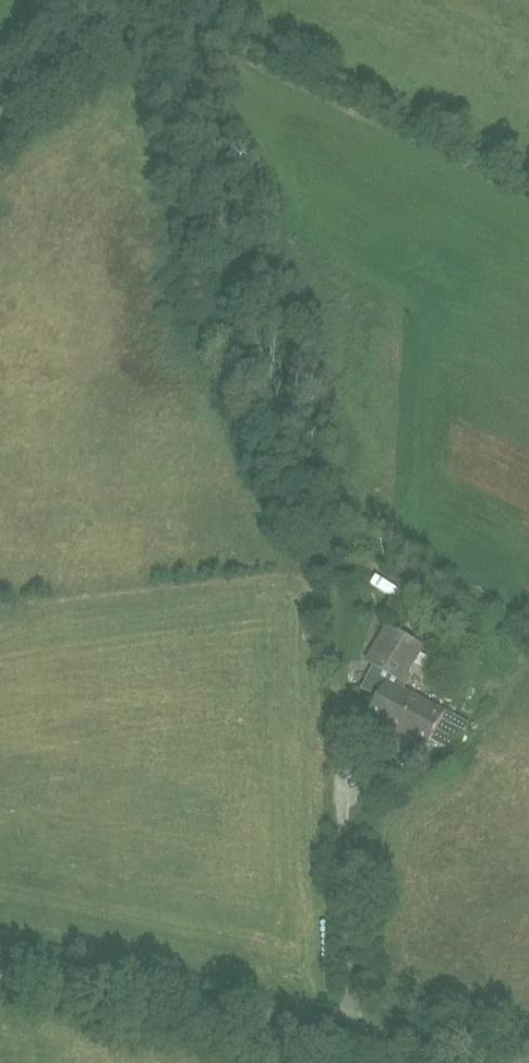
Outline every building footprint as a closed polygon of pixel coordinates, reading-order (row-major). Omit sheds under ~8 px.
[(387,680),(405,689),(426,650),(384,628),(365,665),(372,669),(360,690),(377,700),(387,680)] [(369,717),(424,745),(443,708),(405,689),(387,680),(377,700),(369,717)]
